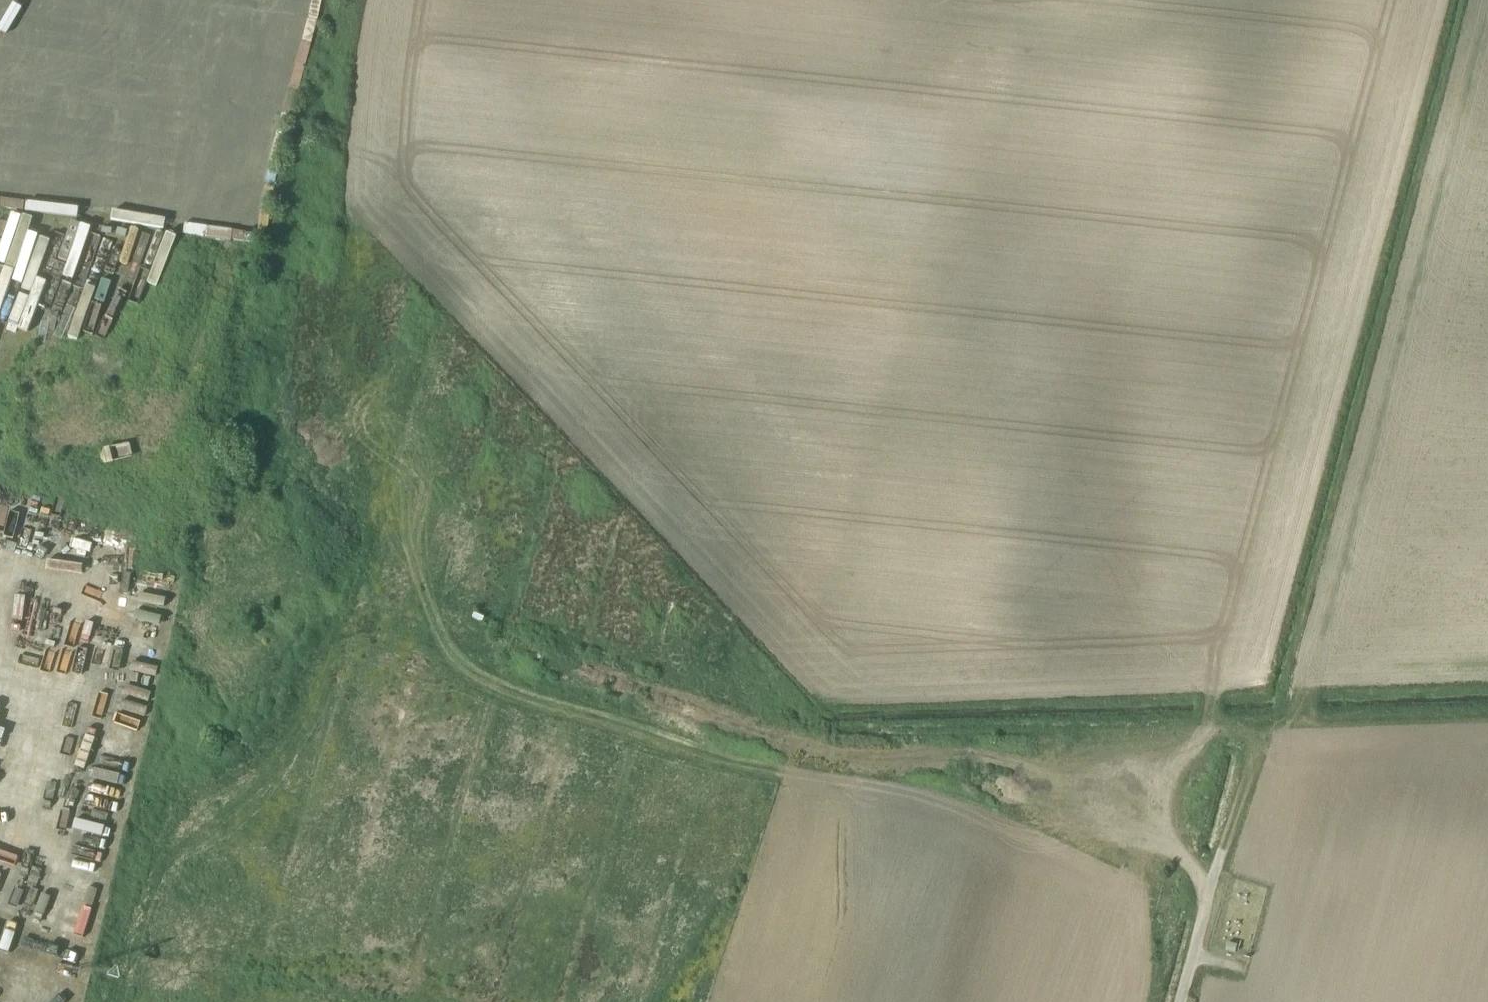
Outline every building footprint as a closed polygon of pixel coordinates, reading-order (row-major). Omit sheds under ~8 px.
[(175,153),(201,159),(208,126),(222,130),(225,116),(200,110),(195,132),(181,129),(175,153)]
